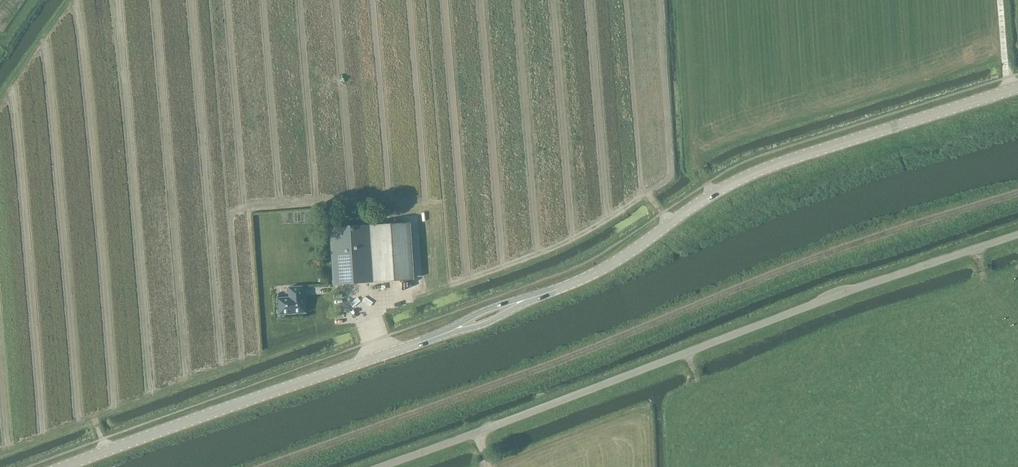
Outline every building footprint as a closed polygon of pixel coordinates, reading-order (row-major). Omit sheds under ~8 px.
[(410,222),(329,227),(332,284),(373,282),(372,281),(413,278),(410,222)] [(302,301),(301,286),(288,287),(289,297),(277,298),(278,314),(304,312),(303,301),(302,301)]
